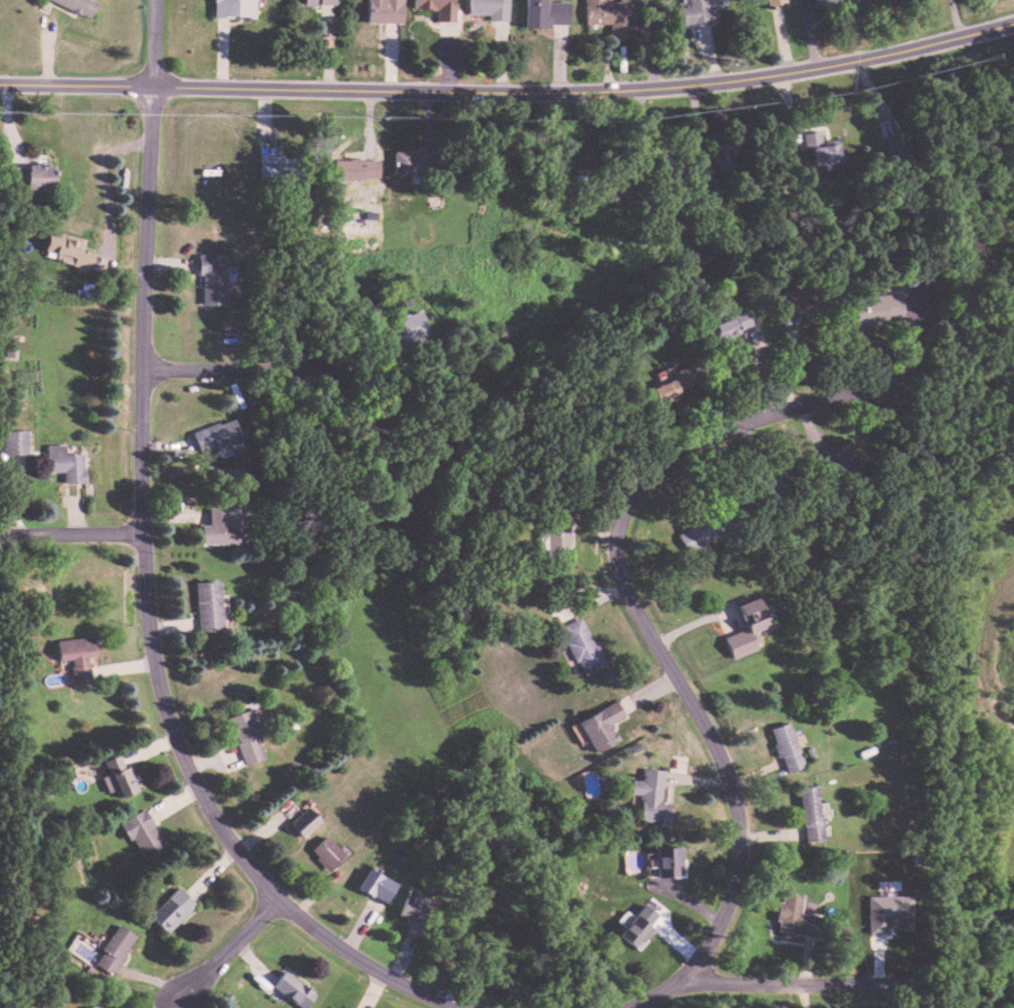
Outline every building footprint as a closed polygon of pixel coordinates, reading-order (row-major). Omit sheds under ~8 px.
[(89,17),(95,1),(93,0),(45,0),(89,17)] [(254,0),(212,0),(212,17),(254,17),(254,0)] [(366,23),(401,23),(401,0),(366,0),(366,23)] [(453,0),(412,0),(412,9),(434,9),(434,21),(453,21),(453,0)] [(467,14),(487,14),(487,21),(507,21),(507,0),(467,0),(467,14)] [(568,27),(568,1),(546,1),(546,0),(524,0),(524,26),(568,27)] [(609,39),(628,39),(628,0),(612,0),(583,0),(583,25),(609,25),(609,39)] [(709,20),(707,7),(725,5),(724,0),(678,0),(681,24),(709,20)] [(711,172),(731,172),(731,142),(711,142),(711,172)] [(258,188),(305,188),(305,163),(273,163),(273,149),(258,149),(258,188)] [(391,177),(429,177),(429,152),(391,152),(391,177)] [(377,161),(333,161),(333,183),(377,183),(377,161)] [(53,189),(53,166),(10,166),(10,189),(53,189)] [(84,239),(48,231),(43,254),(53,256),(52,262),(89,271),(94,250),(82,247),(84,239)] [(226,255),(198,255),(198,305),(226,305),(226,255)] [(904,323),(901,300),(845,306),(848,329),(904,323)] [(402,344),(428,331),(417,309),(391,321),(402,344)] [(720,341),(752,325),(744,309),(712,325),(720,341)] [(691,366),(672,371),(675,379),(651,386),(656,403),(698,391),(691,366)] [(191,433),(198,453),(214,447),(216,453),(241,444),(232,419),(191,433)] [(26,431),(3,431),(3,455),(26,455),(26,431)] [(854,467),(846,444),(816,455),(824,478),(854,467)] [(45,446),(46,473),(61,472),(62,484),(83,484),(83,454),(64,454),(64,445),(45,446)] [(200,526),(200,545),(240,545),(240,508),(207,508),(207,526),(200,526)] [(676,535),(686,553),(722,533),(712,515),(676,535)] [(222,631),(219,581),(194,583),(197,632),(222,631)] [(762,649),(757,631),(768,628),(759,598),(736,605),(744,630),(723,636),(730,659),(762,649)] [(581,676),(603,666),(581,617),(559,627),(581,676)] [(71,683),(93,681),(89,637),(55,640),(56,661),(69,660),(71,683)] [(577,723),(594,753),(620,739),(612,726),(626,719),(616,701),(577,723)] [(227,718),(243,766),(264,758),(257,738),(262,736),(253,709),(227,718)] [(783,774),(802,768),(788,723),(769,729),(783,774)] [(135,792),(121,754),(97,763),(108,793),(116,789),(119,798),(135,792)] [(663,770),(642,769),(641,780),(630,780),(629,794),(640,795),(639,823),(668,824),(669,802),(661,802),(663,770)] [(803,843),(822,841),(816,786),(797,788),(803,843)] [(302,838),(319,821),(305,807),(288,825),(302,838)] [(120,821),(140,863),(164,851),(144,810),(120,821)] [(308,852),(327,872),(344,856),(325,836),(308,852)] [(681,848),(656,848),(656,878),(681,878),(681,848)] [(357,889),(386,903),(396,883),(367,868),(357,889)] [(147,917),(165,935),(194,906),(176,888),(147,917)] [(395,916),(425,930),(435,910),(415,900),(419,894),(408,889),(395,916)] [(820,917),(798,914),(801,897),(780,893),(773,933),(816,940),(820,917)] [(616,933),(631,950),(654,930),(649,924),(656,917),(646,907),(616,933)] [(108,976),(135,938),(118,925),(91,964),(108,976)] [(297,1007),(304,1007),(314,995),(283,971),(270,987),(297,1007)]
